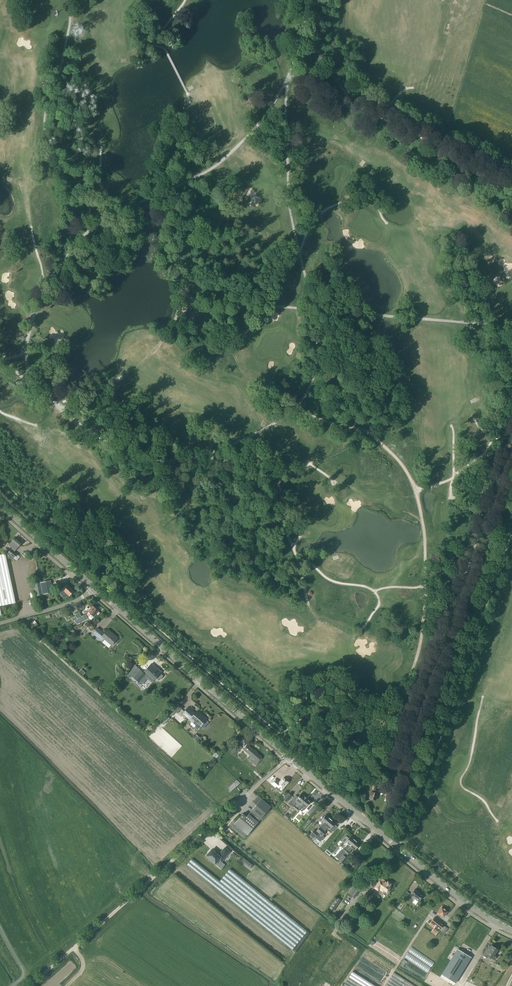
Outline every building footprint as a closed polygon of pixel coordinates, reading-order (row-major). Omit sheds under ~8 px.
[(192,325),(203,326),(205,310),(193,309),(192,325)] [(8,553),(14,558),(17,555),(14,552),(18,547),(21,543),(15,538),(11,542),(12,542),(8,546),(12,549),(8,553)] [(14,558),(8,553),(5,554),(0,555),(0,606),(15,603),(6,559),(14,558)] [(33,579),(36,596),(53,593),(52,588),(52,585),(51,585),(50,581),(40,583),(39,578),(33,579)] [(69,596),(74,591),(67,585),(63,590),(62,589),(58,592),(65,599),(68,596),(69,596)] [(87,611),(94,617),(99,611),(92,605),(87,611)] [(86,614),(77,619),(76,619),(75,617),(73,618),(77,625),(88,618),(86,614)] [(108,630),(107,631),(104,634),(97,628),(92,633),(102,642),(104,639),(111,645),(118,638),(108,630)] [(32,629),(30,631),(39,639),(41,638),(32,629)] [(151,664),(145,671),(146,672),(144,674),(140,671),(134,677),(140,683),(146,676),(148,673),(155,679),(156,678),(159,680),(161,678),(162,676),(160,674),(161,672),(157,668),(156,669),(154,667),(155,667),(151,664)] [(188,707),(182,714),(192,723),(194,721),(201,726),(203,728),(207,723),(205,721),(206,720),(202,717),(203,716),(203,717),(201,715),(201,714),(197,711),(195,713),(188,707)] [(231,752),(234,755),(241,747),(238,744),(231,752)] [(248,745),(243,750),(244,750),(251,756),(248,759),(247,758),(256,766),(262,759),(261,758),(261,757),(248,745)] [(211,755),(216,760),(219,756),(214,751),(211,755)] [(283,789),(288,782),(287,782),(288,781),(286,780),(285,780),(283,778),(279,782),(277,781),(275,779),(277,778),(277,777),(272,783),(272,784),(278,789),(276,790),(277,791),(280,787),(283,789)] [(375,800),(377,794),(371,792),(369,798),(372,799),(372,800),(374,800),(375,800)] [(283,799),(286,802),(291,796),(291,795),(289,794),(289,793),(288,793),(283,799)] [(295,805),(297,807),(306,797),(304,796),(301,793),(297,797),(295,795),(291,800),(296,804),(295,805)] [(306,797),(297,807),(295,810),(297,812),(303,806),(305,808),(310,802),(307,799),(308,799),(306,797)] [(242,815),(234,824),(247,835),(271,807),(262,799),(245,818),(242,816),(242,815)] [(325,825),(330,819),(326,815),(321,821),(323,823),(316,831),(314,830),(310,834),(314,838),(318,833),(325,825)] [(309,819),(302,827),(304,829),(311,821),(309,819)] [(330,819),(325,825),(318,833),(322,836),(323,836),(326,832),(324,831),(328,827),(332,831),(336,827),(334,825),(335,823),(330,819)] [(244,838),(247,835),(234,824),(232,826),(244,838)] [(323,836),(322,836),(318,833),(316,836),(315,837),(320,841),(324,837),(323,836)] [(344,848),(342,850),(345,852),(350,846),(355,840),(350,836),(348,839),(346,836),(342,841),(345,843),(345,842),(347,844),(344,848)] [(355,840),(350,846),(345,852),(347,855),(352,848),(355,850),(360,844),(355,840)] [(209,853),(206,856),(215,864),(220,858),(223,860),(229,852),(224,848),(218,855),(211,850),(211,851),(210,850),(208,852),(209,853)] [(338,860),(343,864),(347,859),(347,858),(344,856),(343,855),(338,860)] [(242,861),(243,862),(250,868),(252,865),(245,860),(244,858),(242,861)] [(387,882),(385,880),(381,878),(376,884),(377,884),(374,888),(378,890),(378,889),(382,892),(383,890),(387,893),(391,888),(389,887),(391,884),(387,881),(387,882)] [(357,895),(361,889),(355,885),(349,893),(355,897),(356,895),(357,895)] [(410,895),(418,902),(423,896),(415,889),(410,895)] [(333,908),(340,899),(337,897),(331,907),(330,908),(332,909),(333,908)] [(440,914),(444,916),(447,912),(442,908),(437,913),(440,915),(440,914)] [(434,918),(433,918),(430,922),(446,935),(449,930),(434,918)] [(489,946),(488,947),(487,947),(488,948),(484,953),(485,953),(483,956),(487,958),(489,956),(492,958),(491,958),(494,960),(496,957),(494,955),(497,950),(491,945),(490,947),(488,946),(489,946)] [(471,957),(458,949),(442,974),(456,982),(471,957)] [(400,966),(406,969),(409,965),(408,965),(409,962),(404,959),(400,966)] [(420,985),(395,969),(385,985),(420,985)] [(349,977),(344,985),(342,984),(341,985),(375,985),(352,971),(349,977)]
